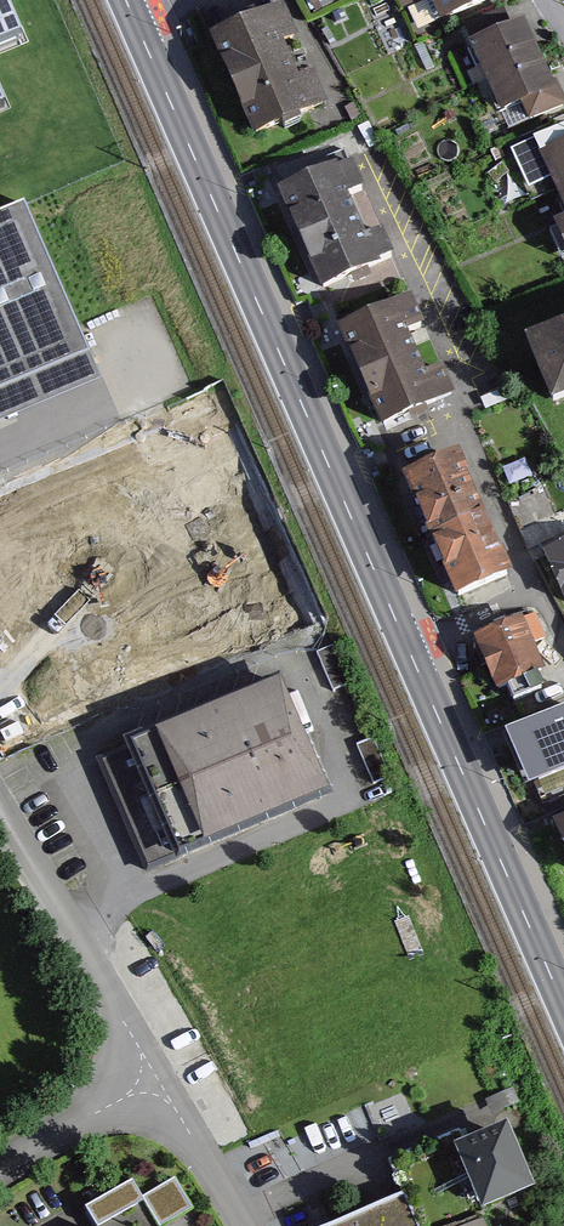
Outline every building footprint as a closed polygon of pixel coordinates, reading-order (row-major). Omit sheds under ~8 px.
[(19,36),(3,0),(0,0),(0,45),(19,36)] [(424,29),(489,1),(489,0),(412,0),(424,29)] [(236,86),(287,64),(278,43),(293,36),(282,12),(216,40),(236,86)] [(461,49),(478,89),(539,63),(522,23),(461,49)] [(290,41),(301,73),(314,68),(303,37),(290,41)] [(478,89),(495,129),(556,103),(539,63),(478,89)] [(287,64),(236,86),(255,131),(322,103),(311,77),(296,84),(287,64)] [(538,211),(563,200),(563,139),(516,160),(538,211)] [(285,196),(304,241),(349,222),(340,199),(360,190),(351,169),(285,196)] [(562,266),(563,265),(563,200),(538,211),(562,266)] [(90,357),(20,207),(0,216),(0,395),(90,357)] [(349,222),(304,241),(322,284),(389,256),(380,237),(359,245),(349,222)] [(333,335),(354,385),(417,359),(408,338),(426,330),(414,302),(333,335)] [(525,411),(563,395),(563,319),(498,345),(525,411)] [(426,381),(417,359),(354,385),(373,433),(454,400),(443,373),(426,381)] [(383,481),(404,541),(471,518),(450,458),(383,481)] [(513,496),(518,523),(557,517),(552,489),(513,496)] [(404,541),(425,601),(491,578),(471,518),(404,541)] [(560,608),(563,606),(563,542),(539,552),(560,608)] [(461,641),(480,690),(538,668),(519,619),(461,641)] [(267,694),(115,761),(162,868),(314,801),(267,694)] [(529,793),(563,778),(563,713),(505,740),(529,793)] [(557,880),(563,877),(563,813),(535,825),(557,880)] [(468,1152),(459,1133),(390,1163),(406,1198),(343,1225),(499,1225),(491,1207),(484,1210),(460,1155),(468,1152)] [(468,1152),(460,1155),(484,1210),(491,1207),(530,1190),(506,1136),(468,1152)]
